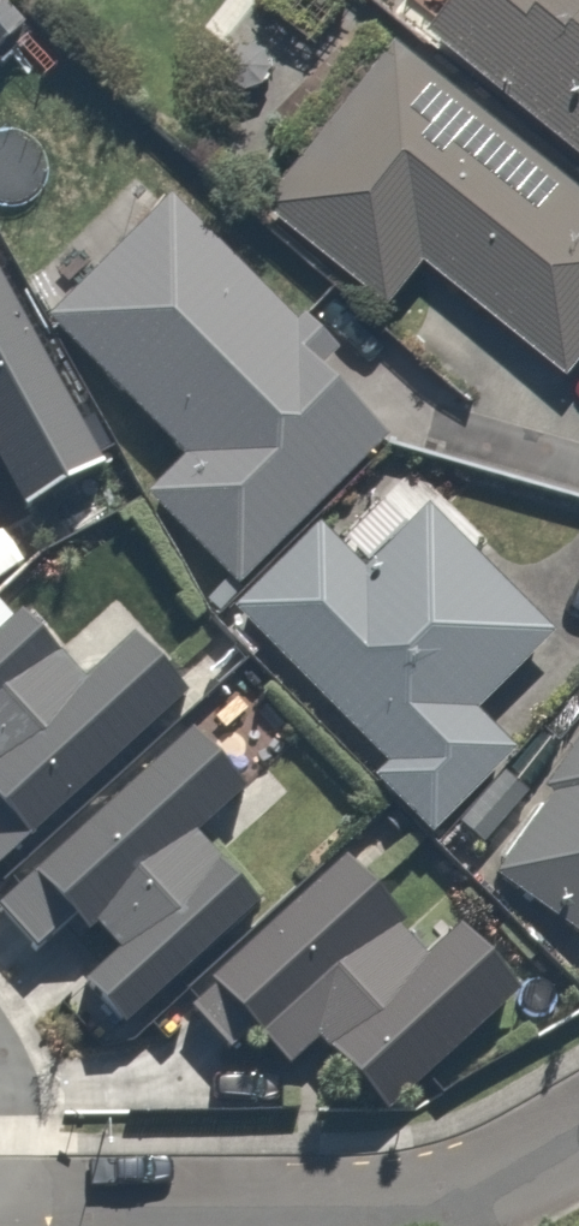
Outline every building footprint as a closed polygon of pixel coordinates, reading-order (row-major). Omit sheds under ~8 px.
[(420,5),(578,134),(578,0),(424,0),(420,5)] [(374,5),(268,133),(287,148),(248,195),(378,304),(426,247),(567,365),(578,350),(578,176),(374,5)] [(347,334),(179,168),(37,312),(176,450),(138,489),(229,578),(370,436),(308,374),(347,334)] [(20,511),(101,469),(0,286),(0,472),(20,511)] [(358,550),(319,511),(218,613),(369,763),(359,774),(422,837),(516,743),(476,704),(553,626),(417,491),(358,550)] [(10,621),(0,611),(0,630),(10,621)] [(184,697),(128,639),(80,682),(16,616),(10,621),(0,630),(0,864),(184,697)] [(485,874),(578,937),(578,732),(485,874)] [(189,733),(0,904),(0,916),(33,954),(70,923),(83,936),(92,928),(116,952),(81,984),(121,1027),(255,908),(192,837),(243,794),(189,733)] [(402,923),(342,861),(207,983),(211,987),(187,1008),(226,1053),(251,1030),(285,1068),(316,1040),(384,1113),(517,994),(455,927),(423,959),(395,929),(402,923)]
